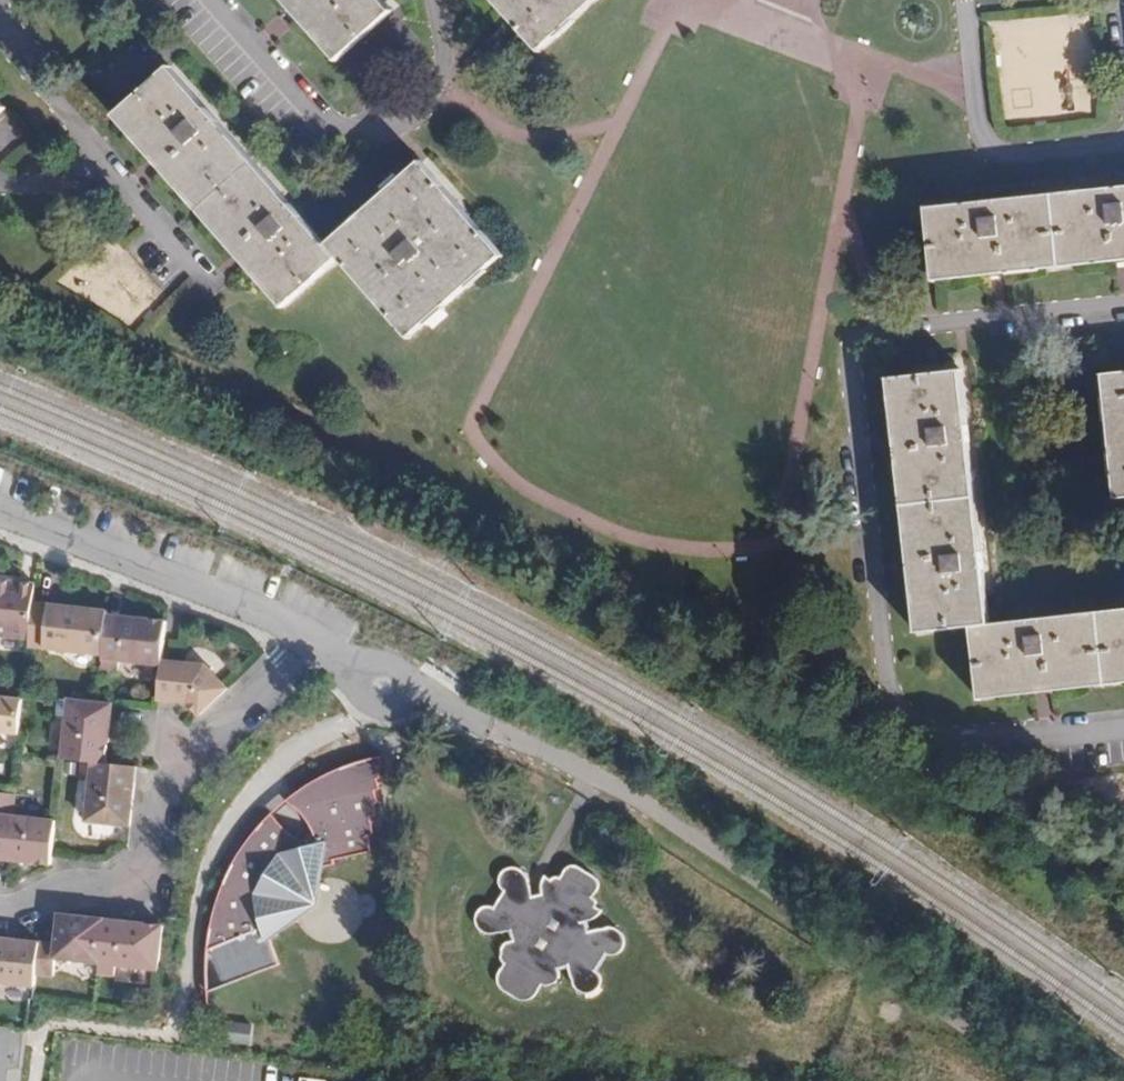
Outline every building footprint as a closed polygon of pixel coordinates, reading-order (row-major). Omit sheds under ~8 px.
[(338,61),(393,12),(382,0),(284,0),(338,61)] [(539,52),(597,0),(492,0),(539,52)] [(284,307),(340,259),(409,338),(503,255),(421,162),(326,244),(170,67),(144,90),(115,116),(247,266),(284,307)] [(925,210),(932,282),(1123,261),(1123,188),(925,210)] [(960,371),(887,380),(916,634),(970,627),(979,701),(1123,684),(1123,610),(989,625),(960,371)] [(1102,376),(1116,500),(1123,500),(1123,373),(1102,376)] [(36,585),(0,581),(0,636),(30,639),(33,612),(34,602),(36,585)] [(34,602),(33,612),(48,614),(49,603),(34,602)] [(109,610),(49,603),(48,614),(33,612),(30,639),(29,646),(103,655),(101,670),(119,672),(120,661),(162,666),(159,700),(190,704),(201,716),(229,689),(208,667),(163,662),(168,622),(108,614),(109,610)] [(137,783),(140,766),(108,762),(115,703),(60,696),(58,713),(69,714),(64,758),(84,760),(82,777),(92,778),(87,821),(132,826),(137,783)] [(22,700),(0,697),(0,732),(18,734),(22,700)] [(387,811),(386,808),(381,799),(386,797),(381,788),(384,786),(380,776),(383,775),(380,765),(353,770),(327,775),(313,783),(303,789),(293,797),(288,801),(279,808),(273,814),(269,818),(264,823),(252,837),(243,849),(237,860),(231,869),(226,881),(222,890),(219,898),(216,907),(212,920),(211,930),(208,943),(211,991),(280,963),(265,928),(282,927),(284,926),(289,924),(298,917),(303,912),(308,906),(311,901),(314,897),(317,891),(320,883),(321,879),(323,872),(323,867),(336,865),(335,860),(343,860),(379,860),(390,860),(390,857),(385,845),(391,842),(383,826),(389,824),(385,815),(385,813),(387,811)] [(11,793),(0,792),(0,861),(52,867),(54,856),(57,824),(15,818),(17,794),(11,793)] [(600,912),(596,909),(597,904),(592,898),(599,888),(598,884),(597,881),(596,879),(594,877),(590,875),(576,867),(572,866),(569,867),(567,869),(558,880),(557,879),(554,878),(552,879),(549,880),(544,877),(541,883),(540,887),(541,898),(532,898),(527,880),(526,877),(525,875),(522,872),(519,870),(514,869),(513,868),(509,869),(508,869),(504,871),(501,874),(499,877),(498,881),(499,885),(499,887),(501,890),(503,893),(494,908),(491,907),(488,907),(484,908),(482,909),(478,911),(477,913),(475,916),(474,919),(474,921),(474,924),(475,926),(477,929),(478,931),(481,933),(484,935),(486,936),(489,936),(495,936),(496,936),(500,934),(510,932),(513,941),(510,942),(507,943),(505,945),(502,948),(501,950),(500,952),(500,955),(500,957),(501,962),(503,964),(500,967),(498,971),(497,975),(497,977),(497,982),(498,984),(499,988),(502,991),(503,993),(516,1000),(521,1001),(524,1001),(528,1000),(529,1000),(534,997),(535,996),(537,993),(541,986),(544,987),(548,987),(552,985),(555,983),(557,980),(558,978),(558,975),(558,967),(568,966),(572,983),(573,985),(574,988),(575,989),(579,992),(584,994),(585,994),(589,994),(592,993),(593,993),(595,992),(597,990),(599,987),(600,984),(600,981),(600,979),(600,976),(598,973),(597,970),(596,969),(604,956),(615,955),(617,953),(618,952),(620,950),(622,947),(623,944),(624,941),(623,938),(623,936),(620,932),(617,930),(613,928),(609,928),(587,933),(585,922),(594,921),(600,912)] [(33,988),(35,975),(53,977),(55,960),(99,964),(99,976),(116,978),(117,967),(159,971),(164,927),(105,921),(60,916),(57,945),(38,944),(0,940),(0,985),(33,988)]
